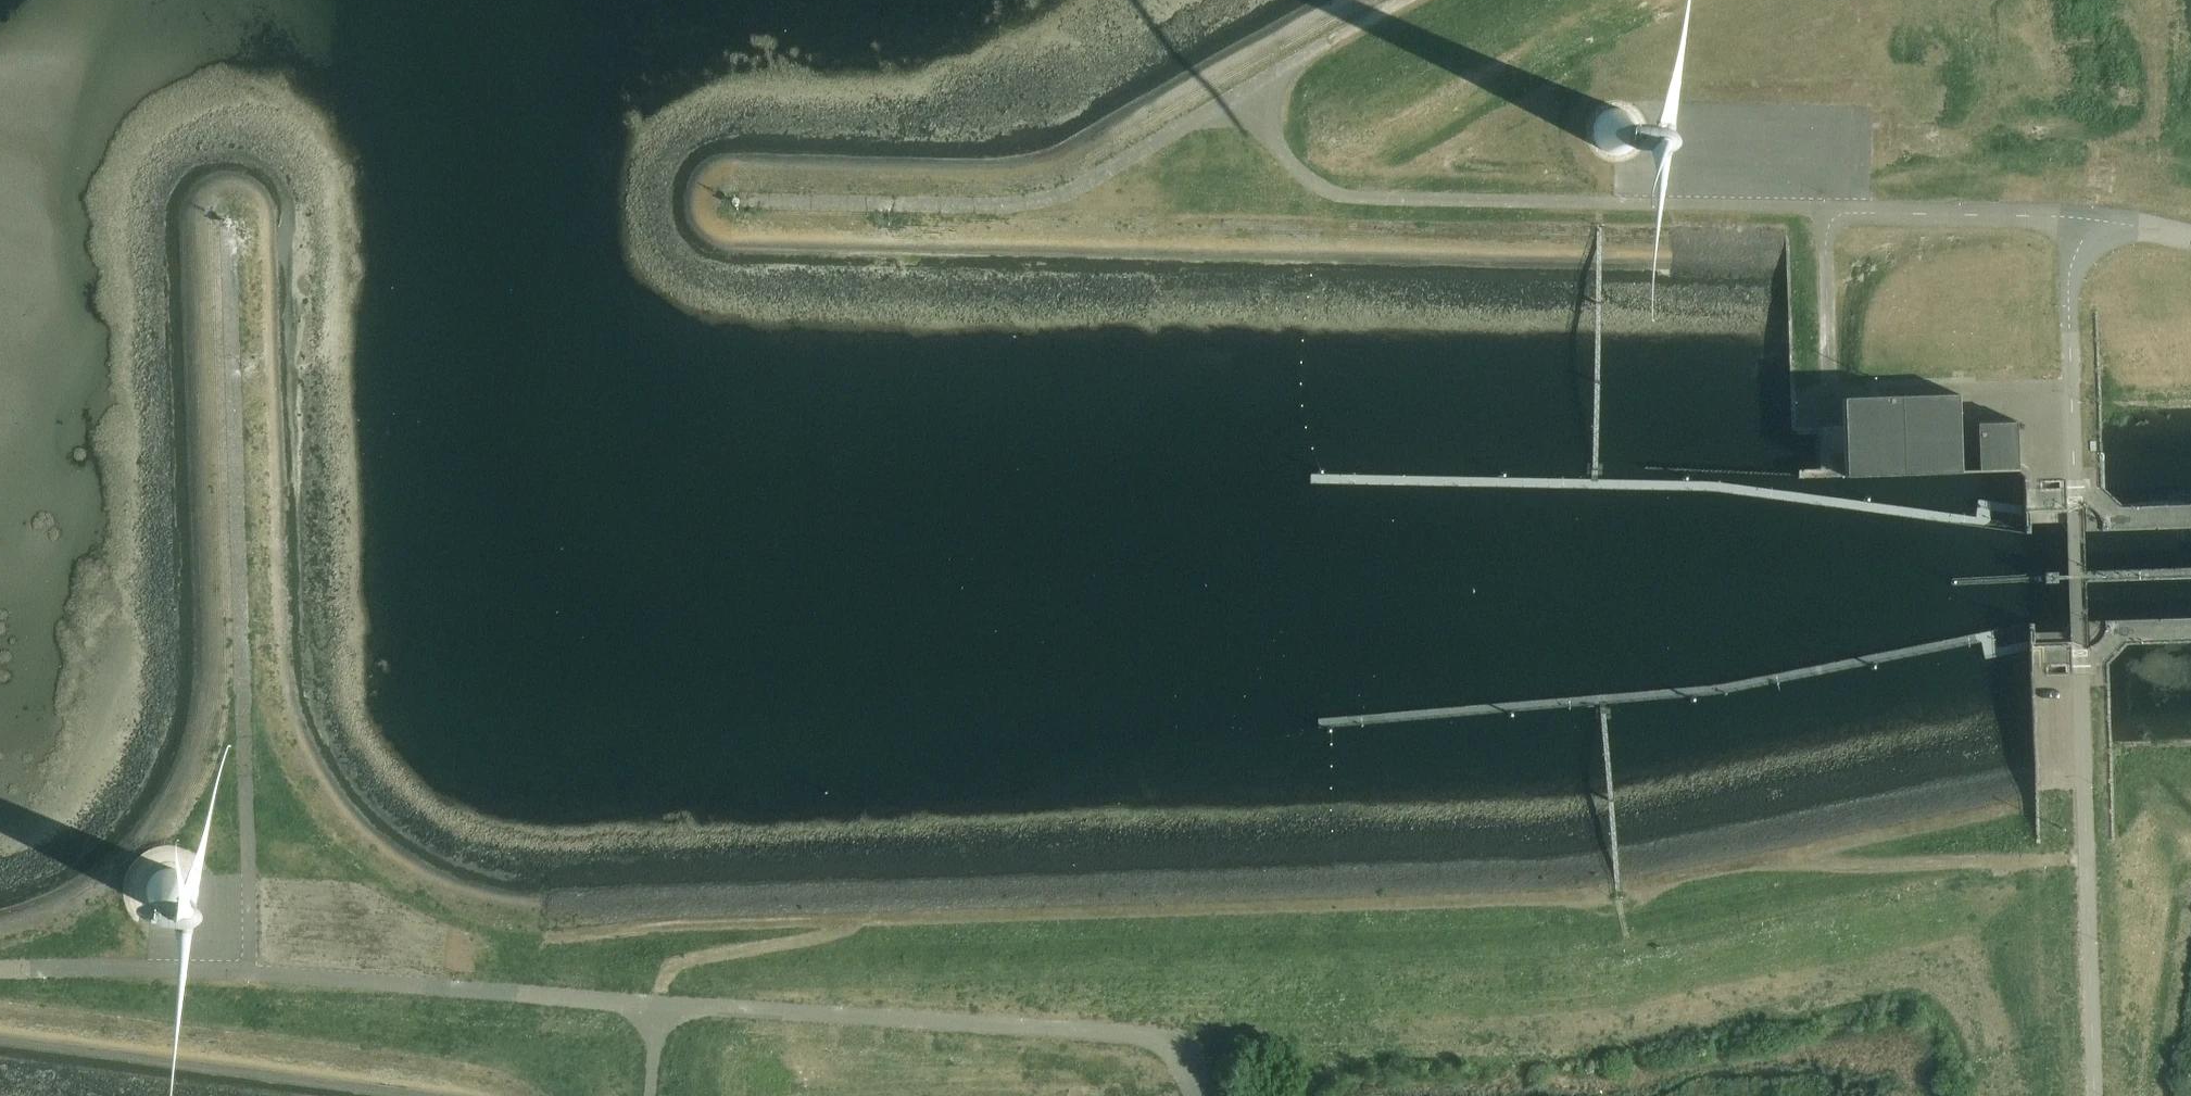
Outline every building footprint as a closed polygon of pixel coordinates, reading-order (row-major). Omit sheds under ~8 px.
[(1593,129),(1593,132),(1593,135),(1594,138),(1595,141),(1596,143),(1598,145),(1600,148),(1602,150),(1604,151),(1606,153),(1609,154),(1612,154),(1615,155),(1618,155),(1620,154),(1623,154),(1626,153),(1628,151),(1631,150),(1633,148),(1635,146),(1636,144),(1638,141),(1639,138),(1639,136),(1640,133),(1640,130),(1640,129),(1639,126),(1638,123),(1637,120),(1635,118),(1634,116),(1632,114),(1629,112),(1627,111),(1624,110),(1622,109),(1619,108),(1616,108),(1613,108),(1610,109),(1608,110),(1605,111),(1603,113),(1600,114),(1599,116),(1597,119),(1595,121),(1594,124),(1594,127),(1593,129)] [(746,195),(788,196),(789,176),(747,175),(746,195)] [(1845,398),(1847,477),(1962,472),(1959,394),(1845,398)] [(1978,423),(1979,470),(2019,469),(2017,422),(1978,423)] [(148,887),(147,891),(147,896),(148,900),(150,904),(152,908),(156,911),(160,914),(164,915),(168,916),(173,916),(177,915),(182,914),(185,911),(189,908),(191,904),(193,899),(194,895),(194,890),(193,886),(191,881),(188,878),(185,874),(181,872),(177,870),(172,870),(167,870),(163,871),(159,873),(155,875),(152,879),(149,882),(148,887)]
